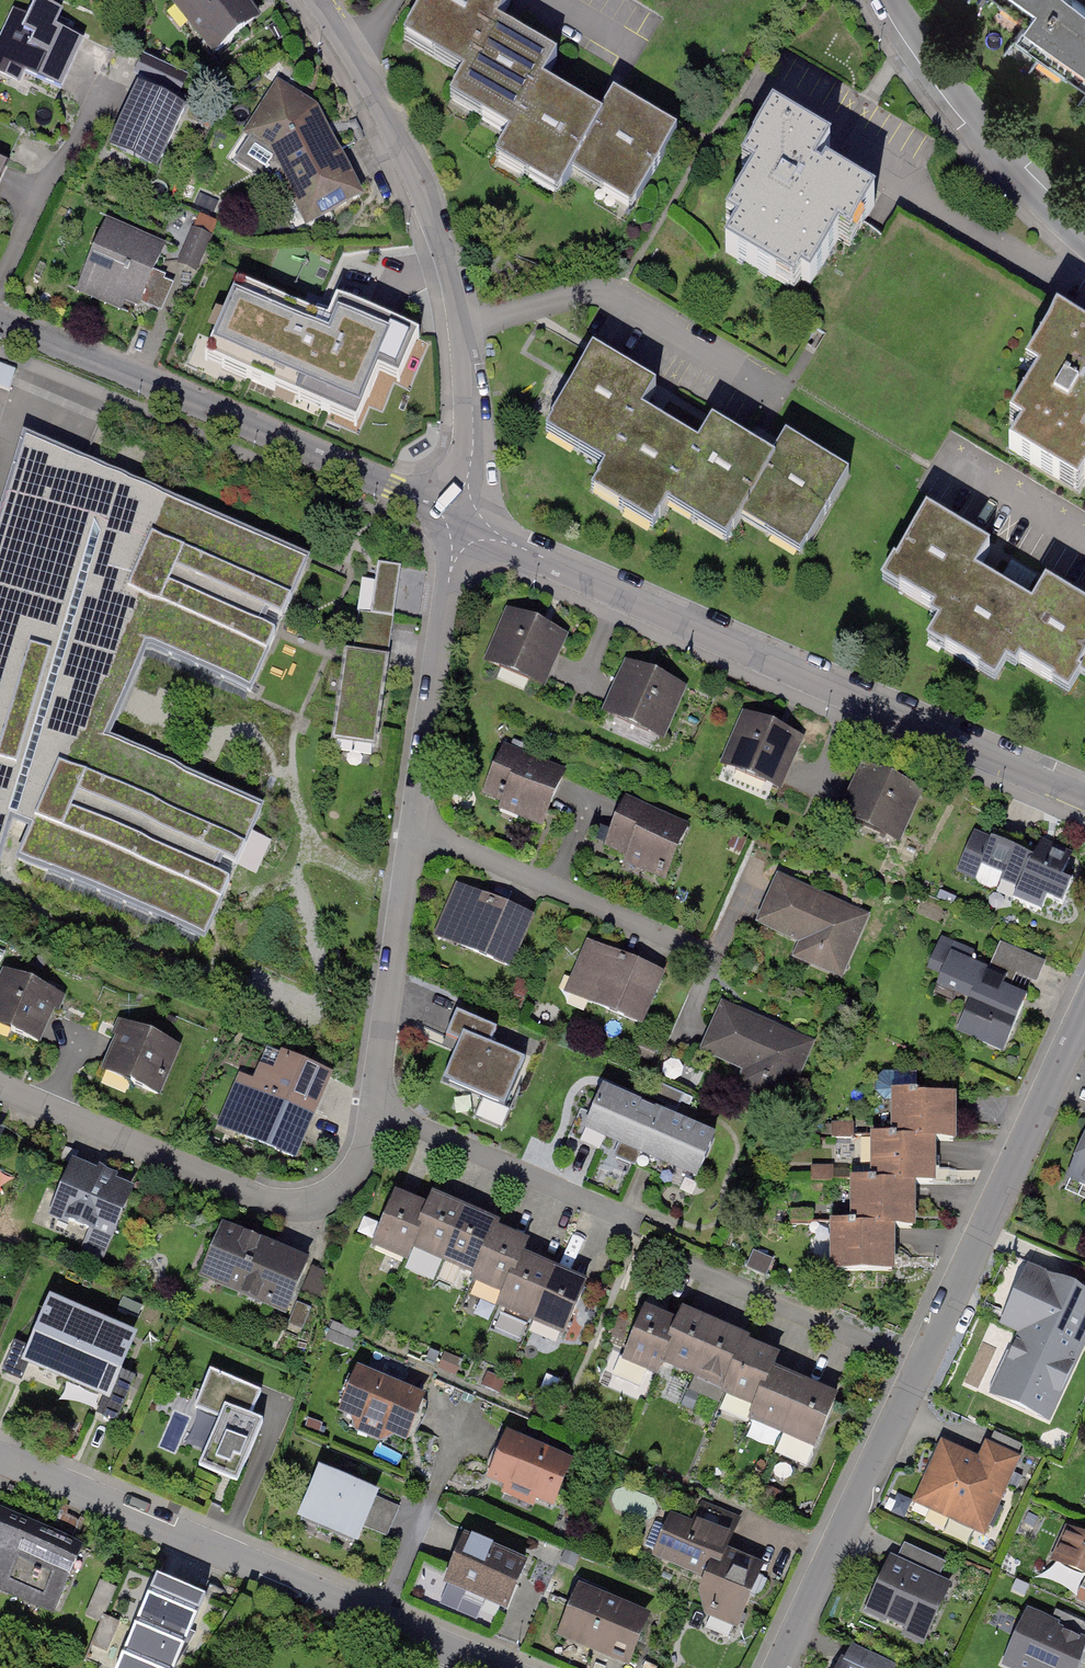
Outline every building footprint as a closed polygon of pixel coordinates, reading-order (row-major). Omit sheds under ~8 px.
[(44,0),(4,0),(0,9),(0,65),(58,93),(92,24),(44,0)] [(244,0),(177,0),(170,5),(216,64),(265,26),(244,0)] [(497,47),(516,15),(490,0),(444,0),(408,61),(466,95),(448,127),(508,162),(556,81),(497,47)] [(1041,26),(1058,0),(1002,0),(1041,26)] [(1063,0),(1059,0),(1025,51),(1084,91),(1084,15),(1063,0)] [(186,83),(143,63),(103,148),(147,168),(186,83)] [(359,199),(318,103),(274,80),(244,131),(271,148),(303,227),(359,199)] [(563,214),(575,192),(633,223),(678,141),(617,109),(605,131),(547,100),(503,182),(563,214)] [(844,164),(773,124),(737,188),(748,194),(726,233),(736,239),(719,269),(806,318),(841,256),(863,269),(890,221),(831,188),(844,164)] [(11,158),(0,153),(0,183),(11,158)] [(166,245),(95,218),(73,276),(144,303),(166,245)] [(214,233),(197,227),(183,262),(201,269),(214,233)] [(338,304),(244,263),(202,359),(357,426),(406,314),(345,287),(338,304)] [(1047,317),(1011,381),(1022,387),(1000,426),(1010,432),(993,462),(1080,511),(1084,502),(1084,339),(1047,317)] [(703,434),(643,398),(656,376),(596,340),(546,421),(605,458),(592,479),(653,516),(703,434)] [(776,454),(718,419),(668,501),(728,537),(744,512),(802,548),(852,466),(792,429),(776,454)] [(28,440),(0,532),(0,853),(11,818),(33,828),(19,859),(204,939),(261,812),(105,742),(145,649),(249,694),(307,563),(28,440)] [(1029,592),(972,557),(986,535),(925,498),(875,580),(932,614),(919,637),(980,673),(1029,592)] [(400,568),(378,565),(371,615),(359,613),(354,651),(388,655),(400,568)] [(1075,661),(1084,667),(1084,597),(1046,573),(996,655),(1057,692),(1075,661)] [(565,626),(508,600),(480,661),(538,687),(565,626)] [(346,666),(383,684),(388,655),(354,651),(347,650),(346,666)] [(679,679),(627,656),(603,710),(655,733),(679,679)] [(376,738),(383,684),(346,666),(334,730),(376,738)] [(798,729),(739,706),(718,760),(776,783),(798,729)] [(570,770),(508,745),(484,801),(546,827),(570,770)] [(923,790),(852,760),(832,806),(903,836),(923,790)] [(693,827),(627,797),(601,853),(668,883),(693,827)] [(1072,863),(976,821),(951,876),(1047,918),(1072,863)] [(529,907),(457,879),(432,944),(504,971),(529,907)] [(873,919),(779,879),(759,926),(799,943),(792,958),(846,981),(873,919)] [(661,959),(586,928),(561,987),(636,1018),(661,959)] [(1032,992),(949,956),(932,993),(1015,1029),(1032,992)] [(6,974),(0,989),(0,1028),(41,1046),(62,998),(6,974)] [(816,1035),(724,996),(699,1054),(791,1094),(816,1035)] [(176,1037),(119,1012),(95,1067),(153,1091),(176,1037)] [(457,1030),(437,1080),(506,1107),(526,1057),(457,1030)] [(298,1155),(331,1079),(254,1046),(221,1122),(298,1155)] [(656,1105),(597,1078),(575,1126),(634,1153),(656,1105)] [(954,1105),(890,1104),(889,1144),(954,1145),(954,1105)] [(715,1133),(656,1105),(634,1153),(693,1181),(715,1133)] [(1062,1185),(1084,1195),(1084,1135),(1062,1185)] [(133,1175),(71,1150),(44,1215),(105,1240),(133,1175)] [(935,1151),(871,1150),(870,1190),(934,1191),(935,1151)] [(366,1235),(399,1250),(426,1190),(393,1175),(366,1235)] [(399,1250),(432,1265),(459,1205),(426,1190),(399,1250)] [(915,1193),(851,1192),(850,1233),(914,1234),(915,1193)] [(432,1265),(466,1280),(493,1220),(459,1205),(432,1265)] [(307,1249),(222,1212),(197,1271),(282,1308),(307,1249)] [(466,1280),(499,1295),(526,1235),(493,1220),(466,1280)] [(1019,1228),(958,1366),(1059,1410),(1084,1350),(1084,1257),(1019,1228)] [(894,1235),(829,1234),(828,1274),(893,1275),(894,1235)] [(499,1295),(532,1310),(559,1250),(526,1235),(499,1295)] [(532,1310),(565,1325),(592,1265),(559,1250),(532,1310)] [(91,1318),(45,1298),(22,1353),(67,1372),(91,1318)] [(660,1375),(681,1323),(646,1309),(625,1361),(660,1375)] [(663,1373),(693,1385),(717,1326),(687,1314),(663,1373)] [(136,1337),(91,1318),(67,1372),(112,1392),(136,1337)] [(693,1385),(723,1397),(747,1337),(717,1326),(693,1385)] [(723,1397),(754,1408),(777,1349),(747,1337),(723,1397)] [(199,1466),(237,1483),(263,1424),(250,1419),(261,1393),(210,1371),(194,1407),(220,1419),(199,1466)] [(424,1402),(358,1374),(342,1410),(412,1438),(418,1429),(424,1402)] [(805,1389),(769,1375),(748,1428),(784,1441),(805,1389)] [(840,1403),(805,1389),(784,1441),(819,1455),(840,1403)] [(568,1464),(504,1436),(482,1471),(551,1502),(568,1464)] [(943,1445),(915,1505),(986,1538),(1022,1462),(985,1445),(977,1461),(943,1445)] [(398,1507),(319,1474),(302,1515),(357,1537),(362,1526),(386,1536),(398,1507)] [(687,1540),(727,1558),(747,1515),(706,1496),(687,1540)] [(0,1528),(0,1591),(54,1614),(77,1560),(0,1528)] [(1067,1532),(1046,1579),(1084,1597),(1084,1540),(1067,1532)] [(531,1567),(464,1537),(440,1589),(507,1619),(531,1567)] [(765,1577),(716,1554),(692,1607),(742,1629),(765,1577)] [(953,1583),(889,1555),(862,1618),(925,1646),(953,1583)] [(156,1574),(116,1667),(176,1667),(207,1595),(156,1574)] [(582,1576),(556,1638),(627,1667),(631,1667),(657,1608),(582,1576)] [(1025,1610),(1000,1667),(1001,1667),(1083,1667),(1084,1663),(1084,1637),(1025,1610)]
